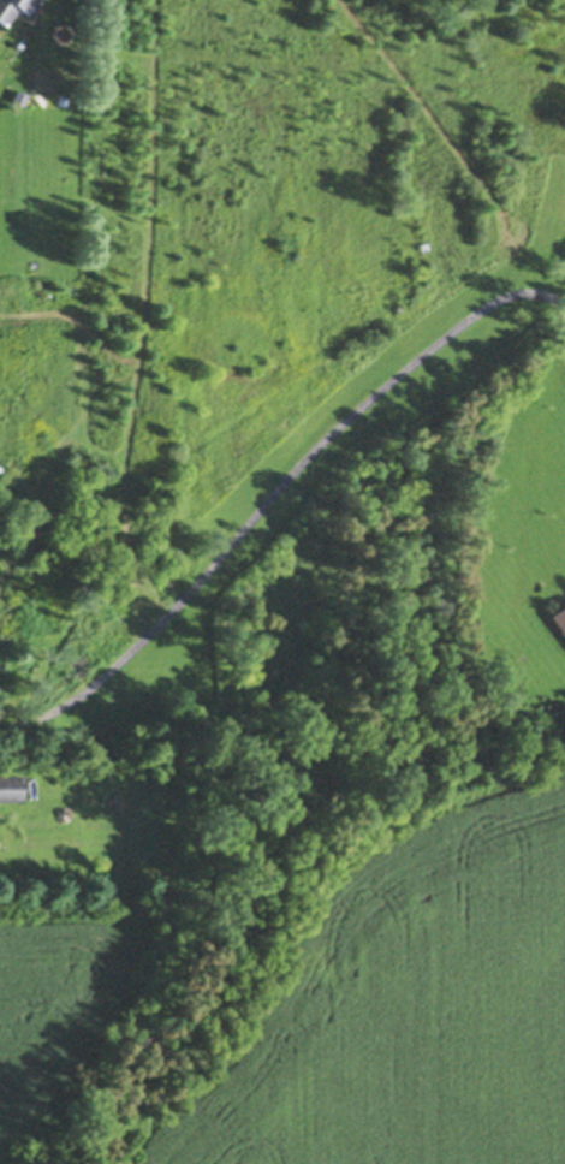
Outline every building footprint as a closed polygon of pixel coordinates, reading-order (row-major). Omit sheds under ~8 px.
[(6,23),(0,19),(0,0),(31,0),(25,8),(19,4),(6,23)] [(29,93),(24,103),(13,99),(18,88),(29,93)] [(551,613),(564,603),(564,633),(551,613)] [(24,798),(0,798),(0,773),(24,772),(24,798)]
